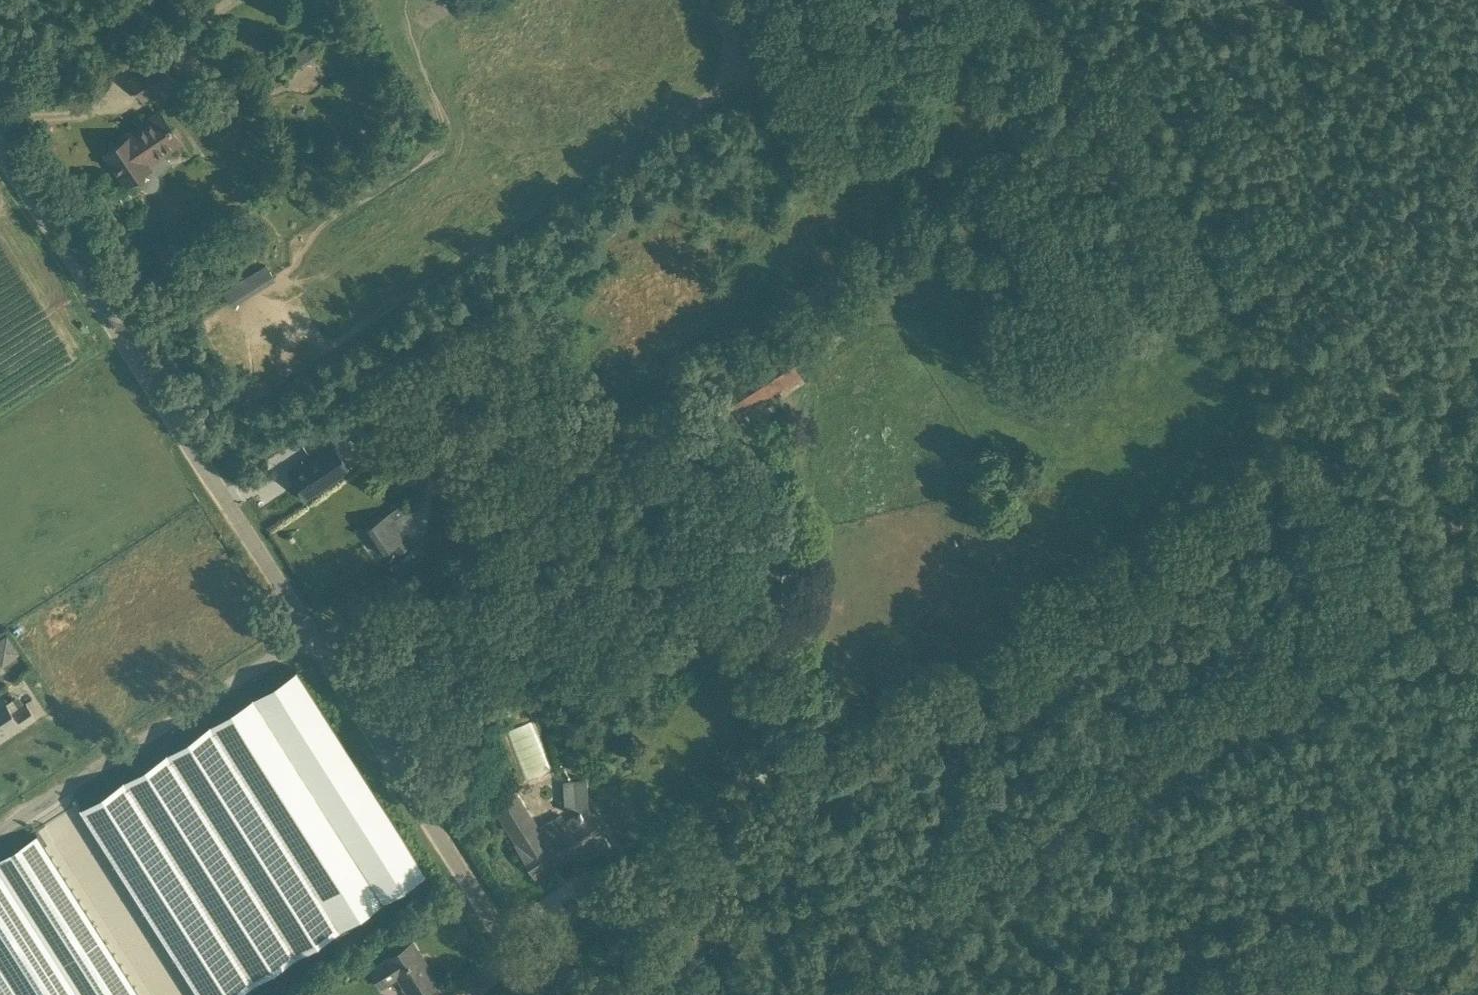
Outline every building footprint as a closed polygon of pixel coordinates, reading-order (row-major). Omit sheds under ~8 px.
[(326,53),(319,40),(297,52),(304,65),(326,53)] [(127,183),(138,176),(144,185),(146,187),(149,189),(152,189),(156,188),(159,186),(160,181),(159,177),(153,166),(150,162),(169,150),(171,153),(184,144),(161,110),(127,133),(129,136),(106,152),(127,183)] [(267,263),(224,289),(234,305),(277,279),(267,263)] [(724,386),(741,413),(802,374),(785,347),(724,386)] [(289,472),(307,499),(351,470),(333,443),(289,472)] [(412,512),(425,503),(417,492),(404,501),(412,512)] [(393,509),(390,511),(365,527),(382,552),(395,544),(400,552),(415,542),(393,509)] [(2,664),(23,652),(11,632),(0,638),(0,661),(2,664)] [(79,807),(198,994),(247,994),(428,880),(295,670),(79,807)] [(34,715),(24,699),(12,708),(3,695),(0,697),(0,738),(34,715)] [(586,845),(605,833),(606,832),(588,805),(586,777),(563,779),(565,807),(575,807),(578,811),(565,819),(561,812),(538,826),(514,786),(490,800),(516,842),(537,876),(586,845)] [(40,834),(0,859),(0,994),(143,994),(40,834)] [(387,957),(369,969),(381,988),(399,976),(412,994),(418,994),(439,982),(413,941),(387,957)]
